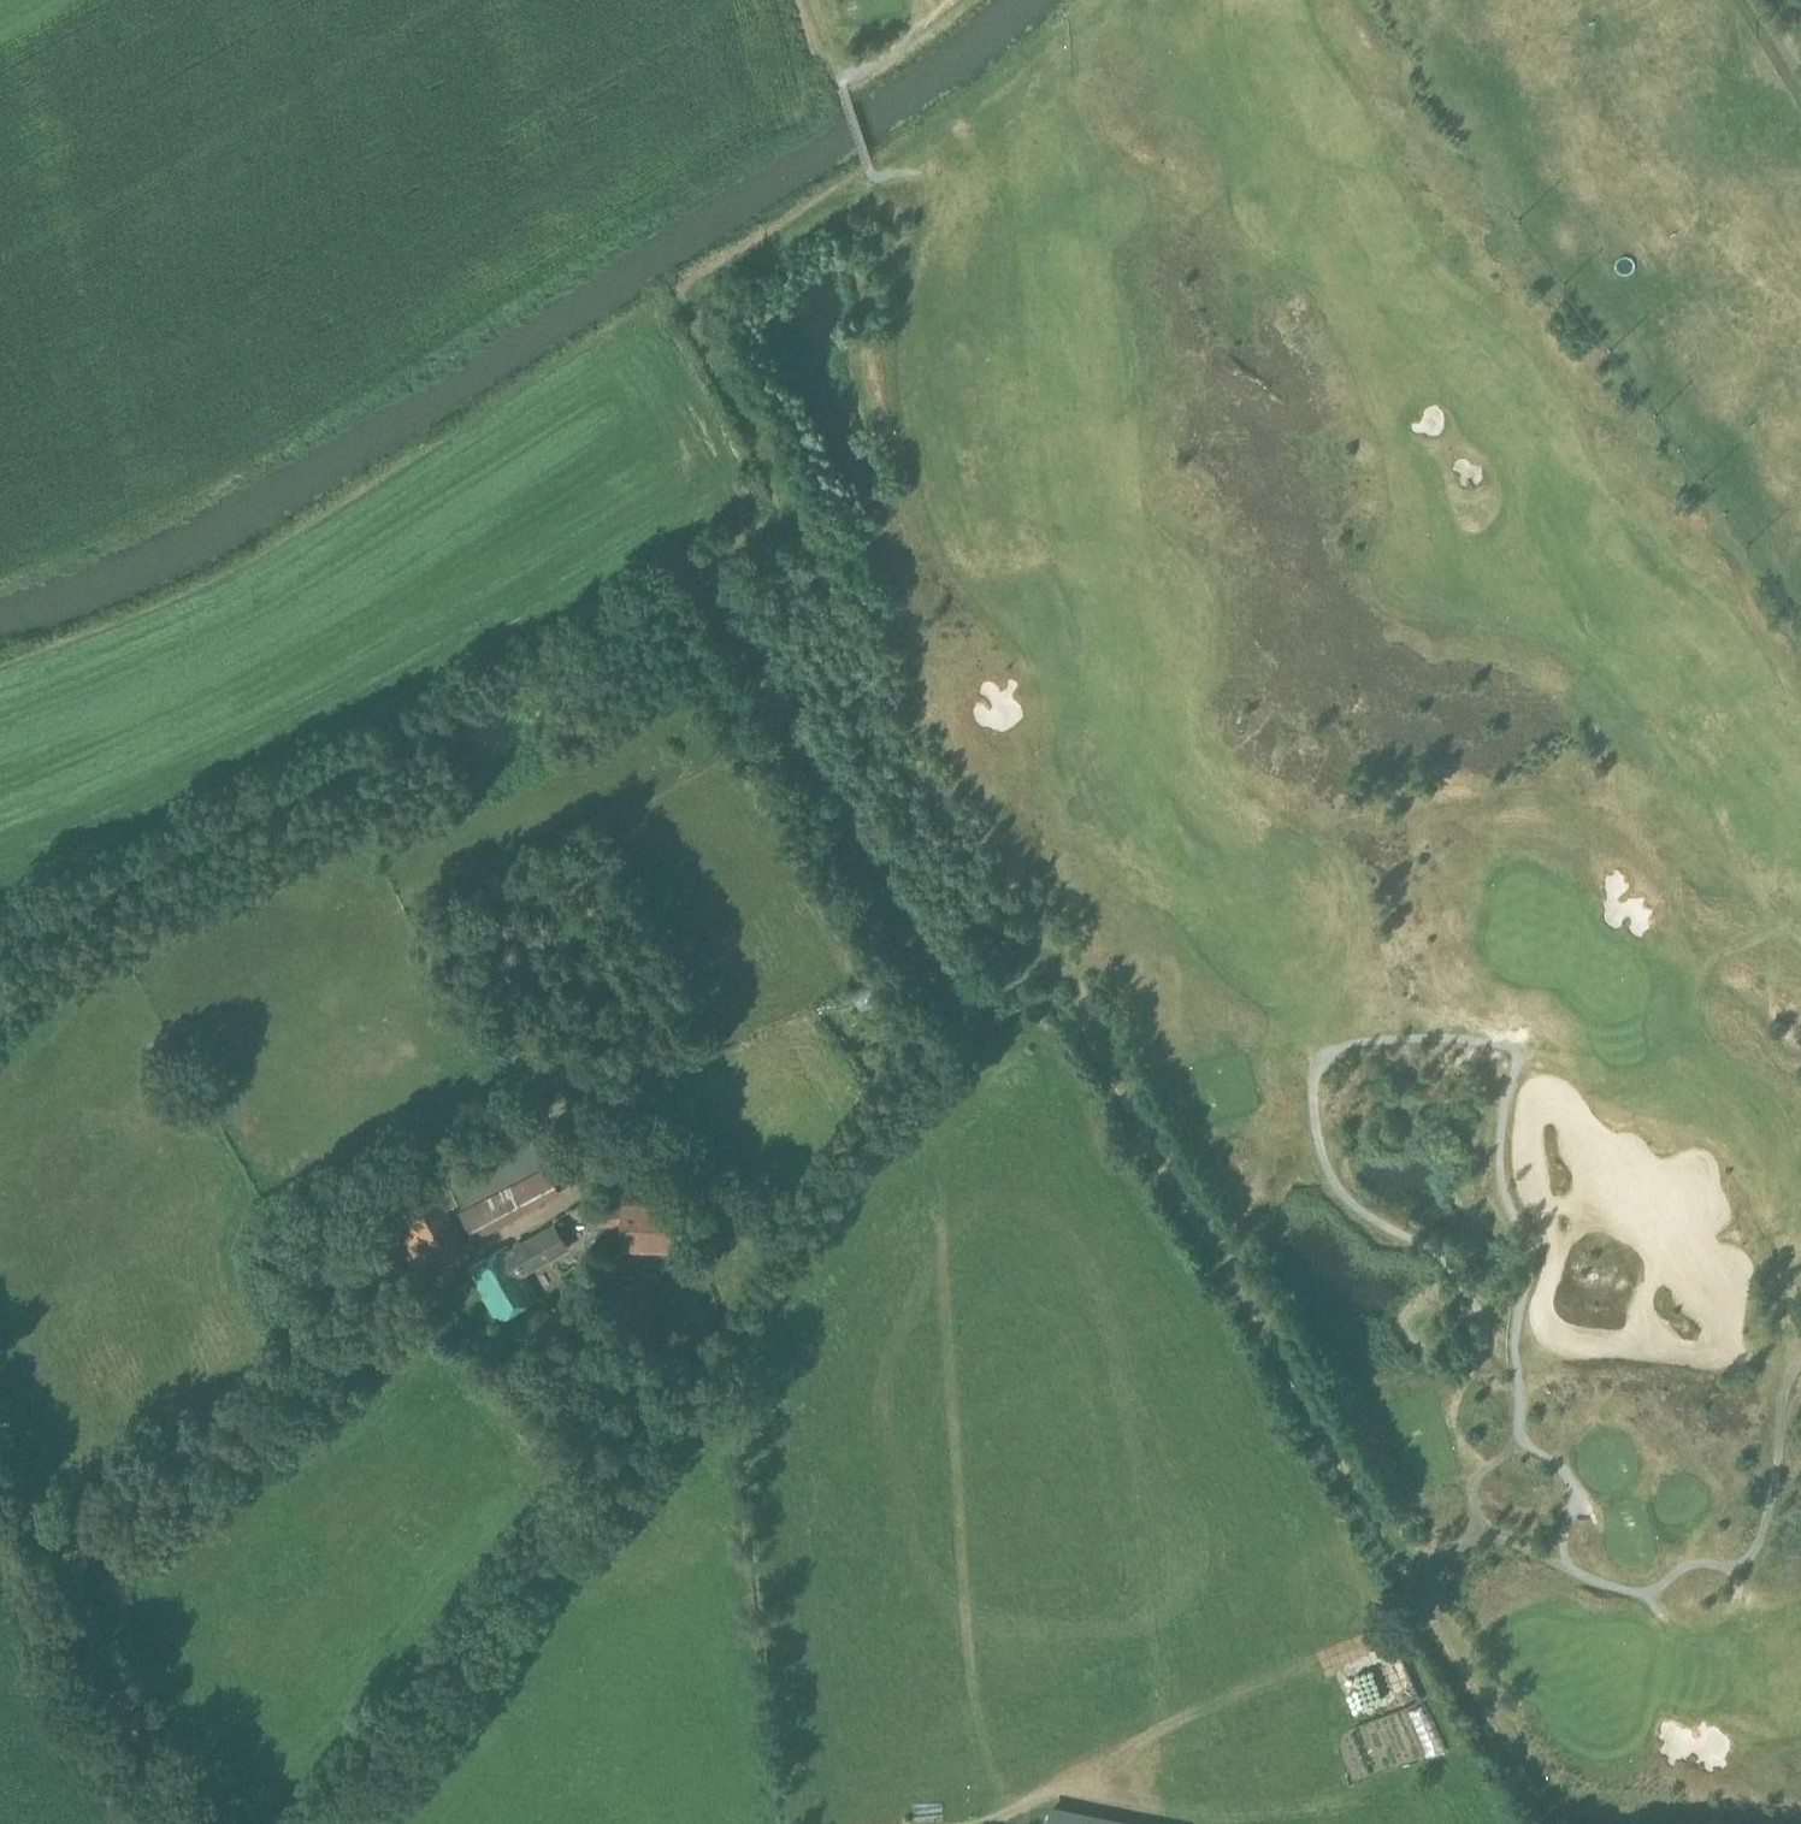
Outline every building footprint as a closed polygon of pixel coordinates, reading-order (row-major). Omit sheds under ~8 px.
[(473,1237),(560,1191),(546,1165),(524,1177),(509,1148),(452,1179),(466,1207),(459,1211),(473,1237)] [(449,1188),(391,1219),(418,1270),(464,1245),(445,1209),(456,1202),(449,1188)] [(620,1206),(593,1205),(592,1223),(620,1224),(619,1248),(679,1250),(680,1207),(620,1205),(620,1206)] [(506,1245),(467,1268),(497,1320),(538,1296),(524,1273),(567,1248),(553,1224),(509,1250),(506,1245)] [(1050,1805),(1046,1823),(1140,1823),(1050,1805)]
